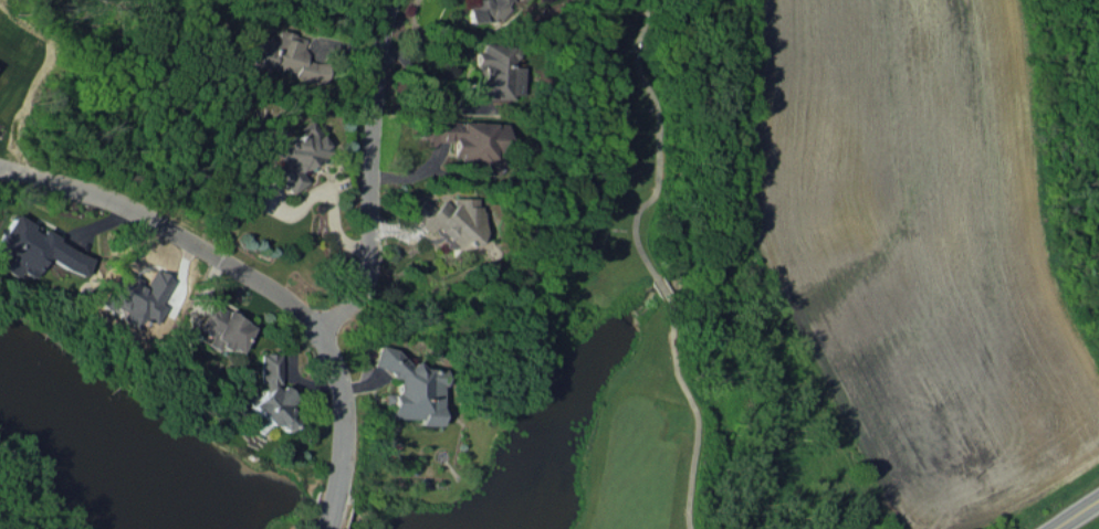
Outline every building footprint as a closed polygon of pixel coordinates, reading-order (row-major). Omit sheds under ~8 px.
[(512,1),(517,1),(517,0),(481,0),(481,4),(472,5),(472,19),(513,17),(512,1)] [(330,63),(302,58),(307,35),(276,29),(274,38),(258,35),(250,75),(266,78),(268,70),(326,81),(330,63)] [(521,98),(521,66),(515,66),(515,43),(482,42),(482,51),(476,51),(476,80),(469,80),(469,97),(521,98)] [(330,150),(307,118),(295,126),(298,130),(271,150),(280,163),(273,168),(291,193),(308,181),(301,171),(330,150)] [(504,121),(421,120),(420,141),(451,142),(451,161),(472,161),(472,172),(498,172),(498,159),(491,158),(491,146),(503,147),(504,121)] [(40,230),(38,233),(28,227),(31,223),(12,212),(0,234),(0,255),(4,257),(0,266),(0,268),(15,276),(18,270),(31,277),(42,256),(81,276),(91,257),(40,230)] [(95,304),(112,314),(111,316),(132,328),(139,317),(150,324),(161,305),(159,304),(173,280),(152,267),(143,283),(116,267),(95,304)] [(237,352),(251,321),(208,302),(196,330),(207,335),(204,344),(222,352),(224,346),(237,352)] [(246,405),(268,425),(277,425),(284,432),(295,419),(288,413),(288,404),(294,397),(281,385),(279,385),(280,352),(259,352),(258,383),(263,387),(246,405)] [(440,368),(438,422),(383,421),(390,364),(440,368)]
